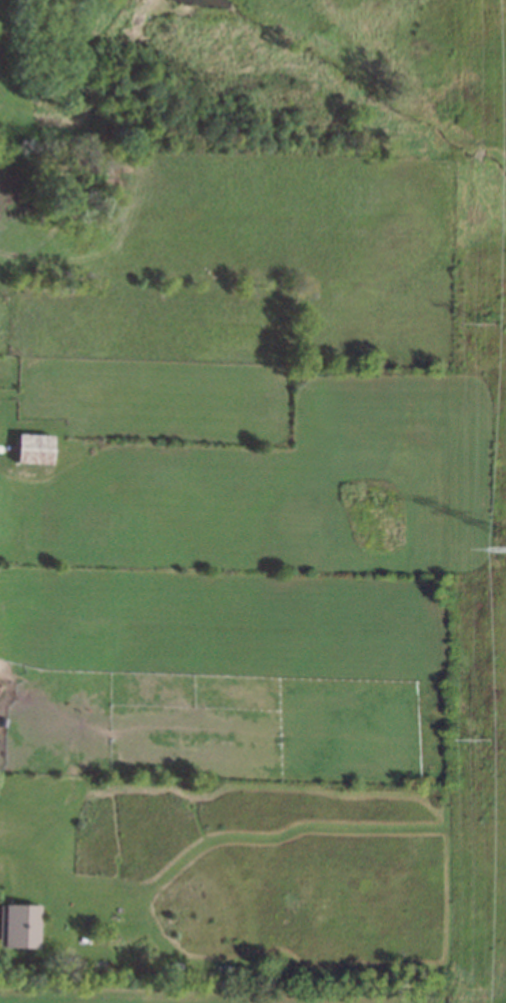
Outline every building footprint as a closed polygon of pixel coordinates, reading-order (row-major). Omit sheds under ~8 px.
[(20,435),(17,464),(53,466),(55,437),(20,435)] [(38,946),(0,946),(0,904),(39,904),(38,946)]
